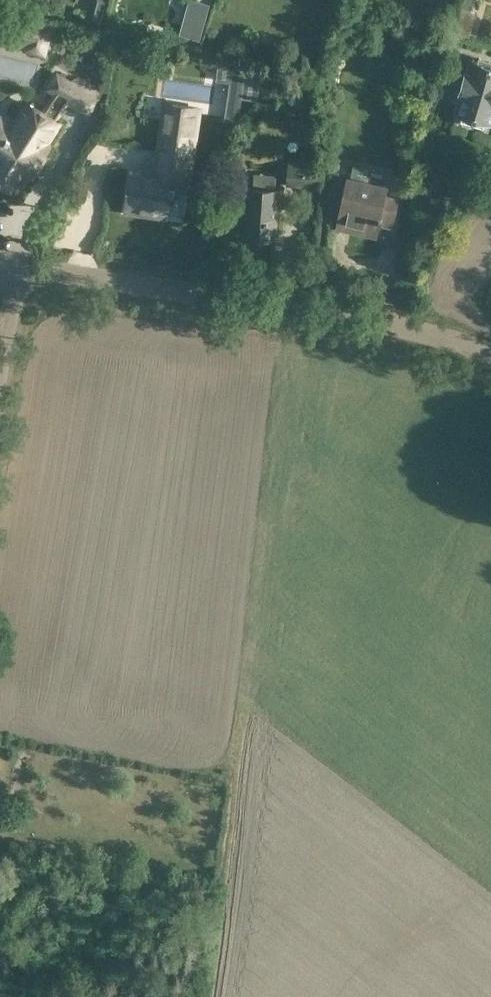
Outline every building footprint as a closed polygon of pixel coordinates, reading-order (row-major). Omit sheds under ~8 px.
[(87,21),(104,26),(111,0),(93,0),(87,21)] [(210,2),(201,0),(188,0),(179,33),(200,39),(210,2)] [(470,10),(473,0),(462,0),(453,33),(469,37),(476,12),(470,10)] [(43,51),(50,20),(22,14),(16,40),(28,42),(27,47),(43,51)] [(471,53),(451,125),(490,136),(490,59),(471,53)] [(245,68),(245,70),(241,97),(258,99),(261,71),(245,68)] [(103,91),(79,75),(71,78),(57,69),(45,88),(52,93),(43,108),(27,98),(15,116),(3,108),(0,113),(0,187),(1,185),(9,190),(11,187),(18,192),(22,186),(24,187),(53,143),(51,141),(63,121),(58,118),(68,103),(88,116),(101,97),(100,97),(103,91)] [(156,173),(131,170),(126,210),(168,216),(171,192),(175,192),(175,186),(186,187),(198,107),(173,103),(172,110),(164,109),(156,171),(156,173)] [(238,120),(240,108),(226,106),(225,118),(238,120)] [(319,163),(290,160),(288,184),(317,186),(319,163)] [(386,193),(388,183),(346,174),(335,226),(377,235),(380,224),(393,227),(400,196),(386,193)] [(280,190),(249,188),(246,236),(274,238),(276,207),(279,207),(280,190)]
